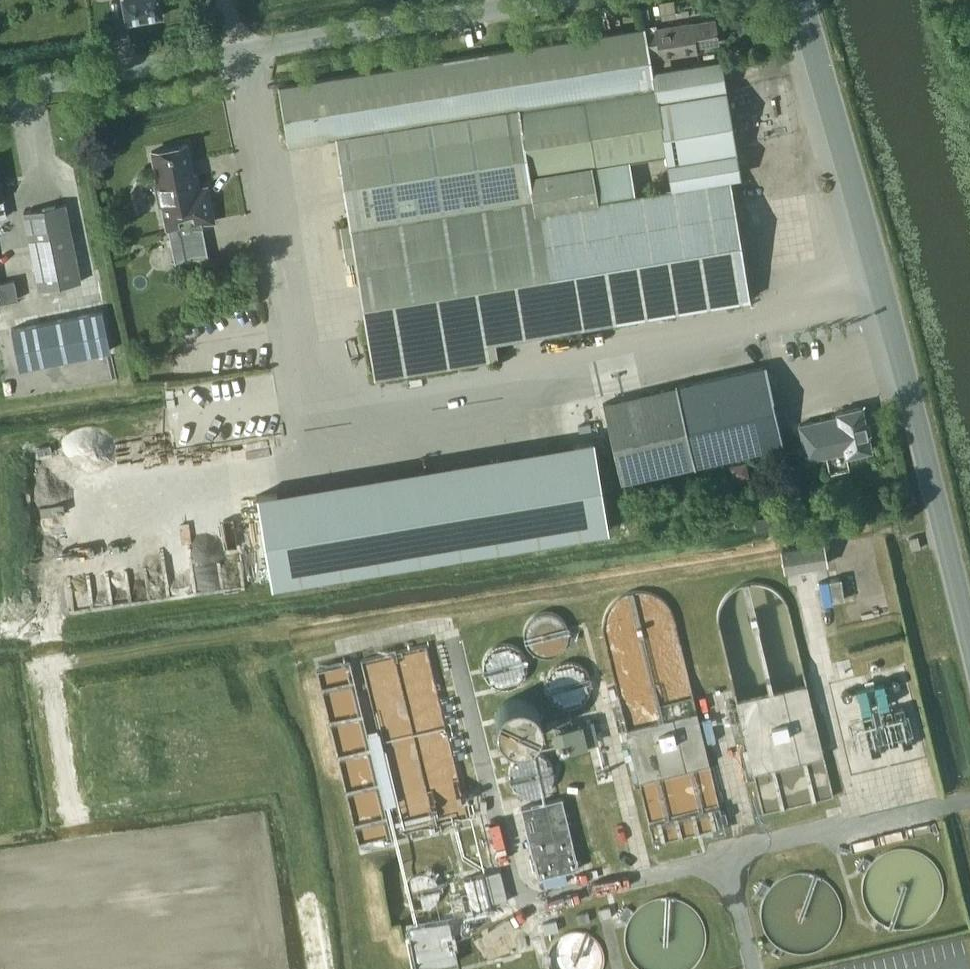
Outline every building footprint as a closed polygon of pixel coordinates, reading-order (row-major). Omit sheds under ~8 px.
[(125,23),(161,16),(158,0),(121,0),(125,23)] [(643,28),(638,29),(644,72),(651,71),(649,59),(697,52),(696,47),(718,43),(714,19),(692,23),(692,22),(656,28),(655,25),(642,27),(643,28)] [(353,248),(374,379),(498,358),(495,340),(749,299),(729,179),(739,177),(721,60),(651,71),(644,72),(638,29),(278,86),(288,145),(336,138),(349,226),(340,227),(344,249),(353,248)] [(192,175),(186,145),(151,152),(167,231),(168,231),(172,252),(175,266),(208,259),(201,224),(213,222),(206,187),(198,189),(195,174),(192,175)] [(79,282),(63,204),(22,212),(38,290),(79,282)] [(18,300),(14,280),(0,283),(0,303),(18,300)] [(25,326),(11,329),(19,369),(33,366),(33,365),(44,363),(44,364),(85,355),(85,354),(96,352),(96,353),(110,350),(102,311),(88,314),(88,315),(77,317),(77,316),(36,324),(36,325),(26,328),(25,326)] [(783,445),(765,367),(602,404),(620,482),(783,445)] [(871,450),(861,407),(836,413),(837,416),(798,425),(806,460),(845,452),(846,456),(871,450)] [(590,437),(253,494),(268,583),(605,527),(590,437)] [(781,525),(779,514),(754,517),(756,528),(781,525)] [(826,564),(822,543),(781,550),(785,571),(826,564)] [(845,598),(841,579),(830,580),(833,600),(845,598)] [(711,763),(673,585),(604,599),(631,724),(632,723),(643,777),(711,763)] [(324,667),(361,847),(399,839),(397,829),(468,814),(433,643),(367,657),(382,727),(366,730),(352,661),(324,667)] [(530,682),(525,643),(488,647),(492,686),(530,682)] [(593,701),(589,661),(552,664),(555,705),(593,701)] [(504,722),(534,745),(555,716),(525,694),(504,722)] [(599,721),(558,726),(560,747),(601,742),(599,721)] [(521,808),(537,878),(579,868),(562,799),(521,808)] [(506,902),(499,871),(464,879),(467,891),(460,892),(466,917),(492,911),(492,907),(491,905),(506,902)] [(598,911),(600,920),(611,917),(609,908),(598,911)] [(590,922),(588,912),(576,915),(578,924),(590,922)] [(453,934),(450,920),(409,928),(417,968),(422,968),(458,961),(455,947),(458,946),(455,934),(453,934)] [(558,930),(556,921),(542,924),(544,934),(558,930)]
